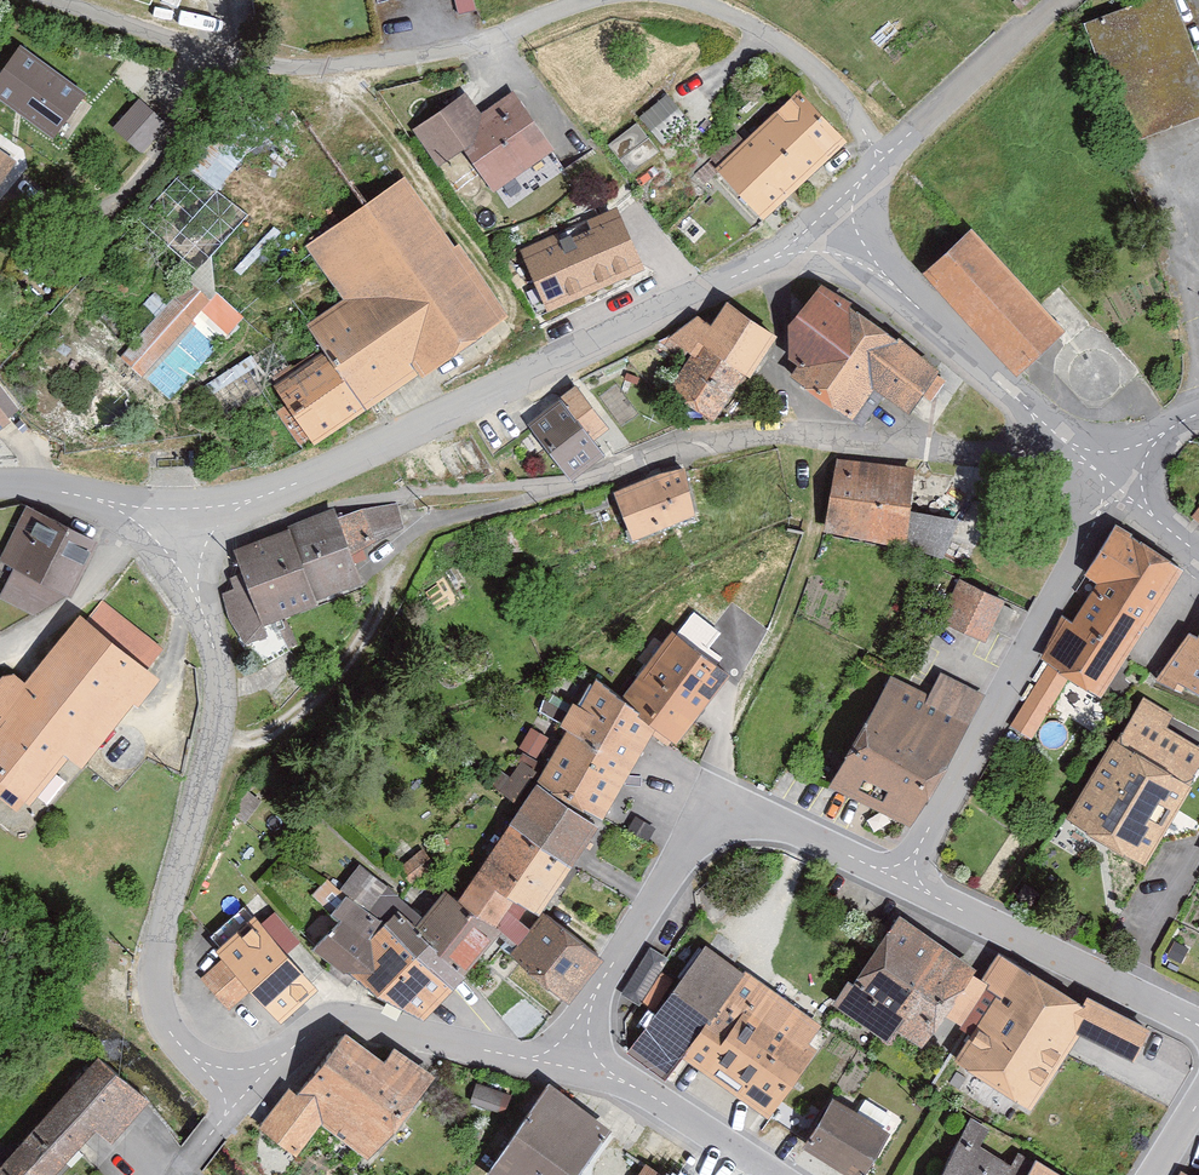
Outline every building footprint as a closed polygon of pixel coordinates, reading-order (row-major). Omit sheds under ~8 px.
[(1092,20),(1137,141),(1198,119),(1198,47),(1182,0),(1147,0),(1092,20)] [(0,76),(0,92),(25,115),(55,136),(82,95),(24,47),(0,76)] [(439,169),(473,146),(495,179),(550,144),(515,90),(487,109),(472,86),(410,126),(439,169)] [(661,138),(691,115),(671,89),(641,112),(661,138)] [(845,145),(795,93),(719,167),(769,218),(845,145)] [(161,106),(130,132),(162,169),(193,143),(161,106)] [(30,151),(0,131),(0,195),(30,151)] [(502,312),(411,178),(309,248),(343,297),(306,322),(330,356),(288,385),(322,434),(502,312)] [(554,260),(580,318),(685,270),(659,212),(554,260)] [(981,226),(929,274),(1024,377),(1076,330),(981,226)] [(953,379),(827,290),(793,331),(792,380),(860,421),(883,388),(923,419),(953,379)] [(178,296),(124,357),(145,376),(199,314),(178,296)] [(787,337),(735,301),(719,325),(706,315),(667,342),(694,359),(674,388),(724,420),(754,374),(759,377),(787,337)] [(609,428),(577,387),(527,424),(568,475),(602,454),(591,441),(609,428)] [(15,418),(0,398),(0,429),(15,418)] [(922,465),(844,459),(833,530),(959,553),(959,516),(917,509),(922,465)] [(691,469),(622,493),(637,537),(706,513),(691,469)] [(342,507),(240,548),(253,581),(227,592),(235,619),(251,642),(274,633),(270,623),(326,603),(324,597),(369,579),(354,538),(378,530),(407,522),(399,502),(368,509),(346,517),(342,507)] [(98,536),(27,504),(0,561),(18,568),(2,602),(41,614),(73,596),(98,536)] [(1184,573),(1120,535),(1096,574),(1106,580),(1081,620),(1065,610),(1035,658),(1046,664),(1009,725),(1036,741),(1075,678),(1108,698),(1184,573)] [(968,579),(947,616),(987,638),(1008,602),(968,579)] [(107,598),(93,616),(87,613),(33,682),(22,675),(8,674),(0,686),(0,708),(9,713),(0,726),(0,776),(37,807),(76,757),(89,768),(141,701),(146,704),(167,676),(157,669),(171,651),(107,598)] [(680,745),(733,670),(682,628),(631,694),(603,673),(466,900),(452,889),(432,916),(365,863),(345,888),(334,878),(316,895),(344,920),(321,944),(429,1021),(502,947),(571,1002),(607,961),(546,915),(657,731),(680,745)] [(1196,629),(1172,676),(1198,689),(1198,631),(1196,629)] [(900,675),(840,786),(911,824),(981,694),(931,666),(920,686),(900,675)] [(1074,820),(1150,863),(1198,780),(1121,737),(1074,820)] [(322,978),(265,909),(192,970),(226,1012),(259,985),(281,1011),(322,978)] [(1091,1002),(1004,952),(990,977),(980,972),(983,967),(902,915),(840,1002),(931,1055),(952,1015),(981,1033),(961,1063),(1041,1112),(1073,1058),(1099,1072),(1112,1046),(1141,1064),(1160,1028),(1095,994),(1091,1002)] [(828,1018),(711,939),(629,1052),(669,1081),(687,1057),(774,1119),(821,1051),(812,1045),(828,1018)] [(673,959),(650,946),(622,994),(644,1006),(673,959)] [(392,1065),(355,1036),(307,1092),(295,1084),(265,1125),(301,1155),(329,1123),(376,1158),(443,1075),(407,1047),(392,1065)] [(0,1170),(6,1174),(64,1174),(104,1131),(117,1143),(156,1101),(104,1055),(0,1170)] [(553,1083),(490,1174),(492,1174),(581,1174),(615,1126),(553,1083)] [(804,1146),(856,1174),(867,1174),(894,1128),(834,1094),(804,1146)] [(976,1114),(945,1174),(1068,1174),(1025,1148),(1018,1162),(985,1144),(996,1126),(976,1114)]
